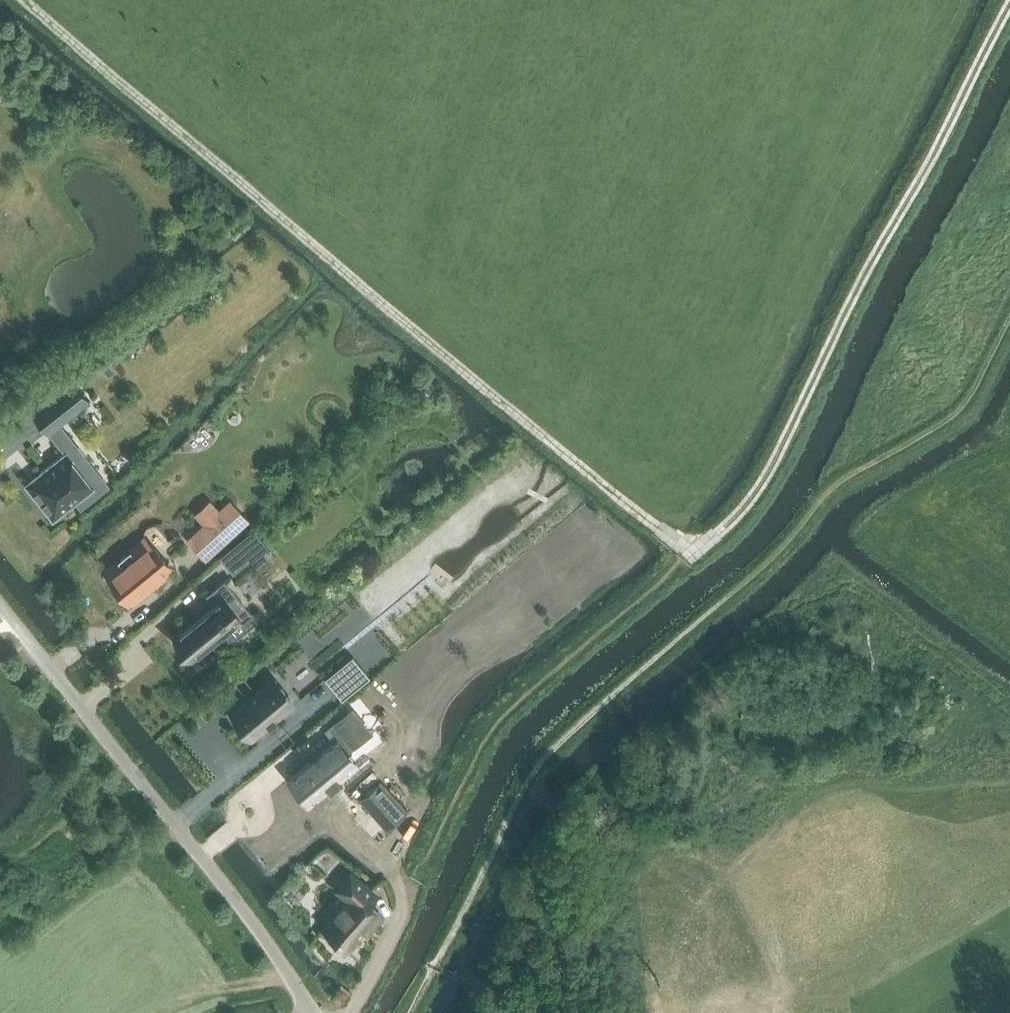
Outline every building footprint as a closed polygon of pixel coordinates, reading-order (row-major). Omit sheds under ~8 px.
[(184,300),(177,306),(184,316),(192,310),(184,300)] [(30,409),(48,431),(89,399),(72,377),(30,409)] [(25,484),(54,520),(76,503),(81,509),(110,487),(61,425),(50,434),(65,453),(25,484)] [(189,540),(205,558),(246,520),(230,502),(189,540)] [(262,549),(248,531),(218,556),(233,574),(262,549)] [(143,539),(108,568),(116,577),(111,581),(126,599),(131,596),(133,599),(164,574),(162,571),(168,566),(150,544),(148,546),(143,539)] [(174,637),(191,658),(210,643),(218,653),(258,621),(224,580),(204,596),(212,605),(174,637)] [(368,678),(351,657),(325,679),(342,699),(368,678)] [(275,717),(285,709),(293,703),(273,679),(231,713),(251,738),(267,724),(269,726),(270,726),(269,725),(272,723),(276,720),(277,720),(275,717)] [(335,740),(289,778),(309,802),(327,787),(328,788),(340,779),(339,777),(356,763),(347,752),(346,751),(365,735),(346,712),(325,729),(335,740)] [(359,800),(385,829),(407,809),(381,781),(359,800)] [(323,929),(347,950),(362,933),(365,935),(381,916),(369,905),(376,896),(351,874),(337,890),(349,900),(323,929)] [(332,997),(343,1005),(349,996),(339,989),(332,997)]
